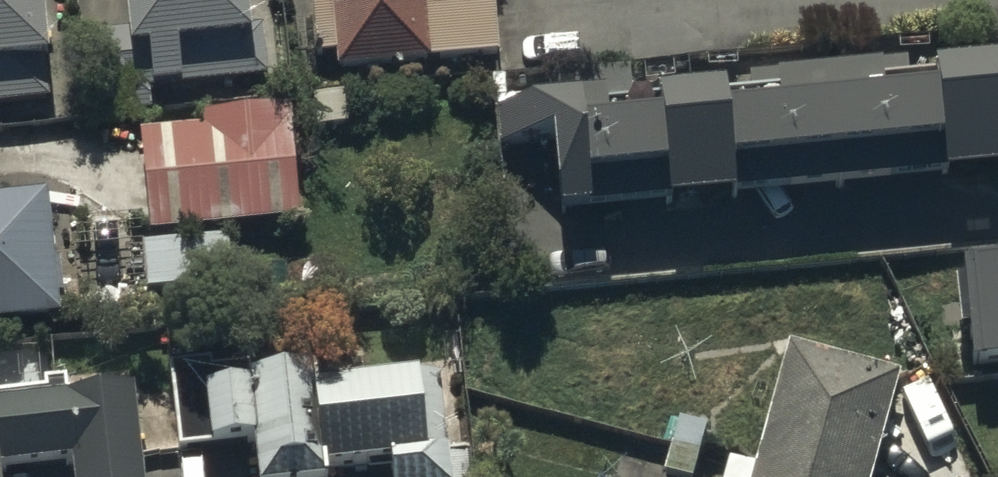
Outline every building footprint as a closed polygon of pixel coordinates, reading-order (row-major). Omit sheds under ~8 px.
[(57,106),(47,0),(0,0),(0,111),(57,106)] [(137,35),(88,40),(96,119),(157,113),(155,94),(273,82),(268,32),(257,33),(253,0),(133,0),(137,35)] [(320,61),(341,59),(342,74),(506,60),(501,5),(451,9),(450,0),(315,0),(320,61)] [(997,196),(997,81),(556,121),(566,236),(997,196)] [(206,132),(142,137),(150,237),(305,225),(296,112),(205,119),(206,132)] [(0,206),(0,331),(66,325),(55,201),(0,206)] [(235,242),(146,249),(150,300),(239,292),(235,242)] [(969,294),(979,390),(997,388),(997,291),(969,294)] [(131,350),(139,399),(172,396),(166,358),(164,338),(130,342),(131,350)] [(131,350),(62,358),(63,371),(46,373),(47,384),(0,390),(0,459),(70,450),(73,476),(147,476),(145,456),(165,453),(161,420),(141,422),(139,399),(131,350)] [(172,396),(177,444),(254,436),(258,476),(290,476),(328,473),(326,458),(387,451),(390,476),(472,476),(469,445),(445,448),(436,367),(420,369),(419,364),(316,376),(314,358),(250,365),(249,357),(213,361),(212,352),(166,358),(172,396)] [(796,352),(763,476),(881,476),(907,381),(796,352)] [(711,427),(681,421),(674,449),(703,457),(711,427)] [(674,449),(667,476),(698,476),(703,457),(674,449)]
